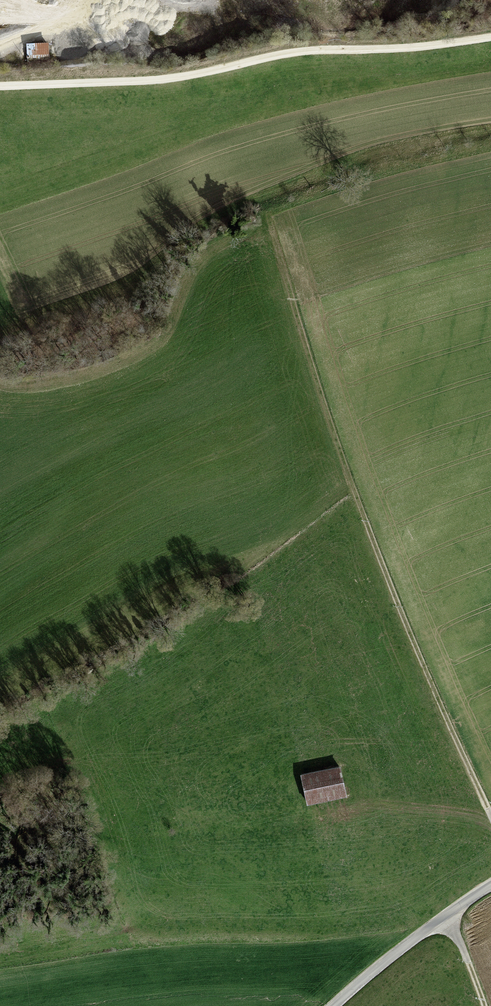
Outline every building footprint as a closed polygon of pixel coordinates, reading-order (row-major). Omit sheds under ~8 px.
[(339,767),(301,774),(305,800),(344,793),(339,767)]
